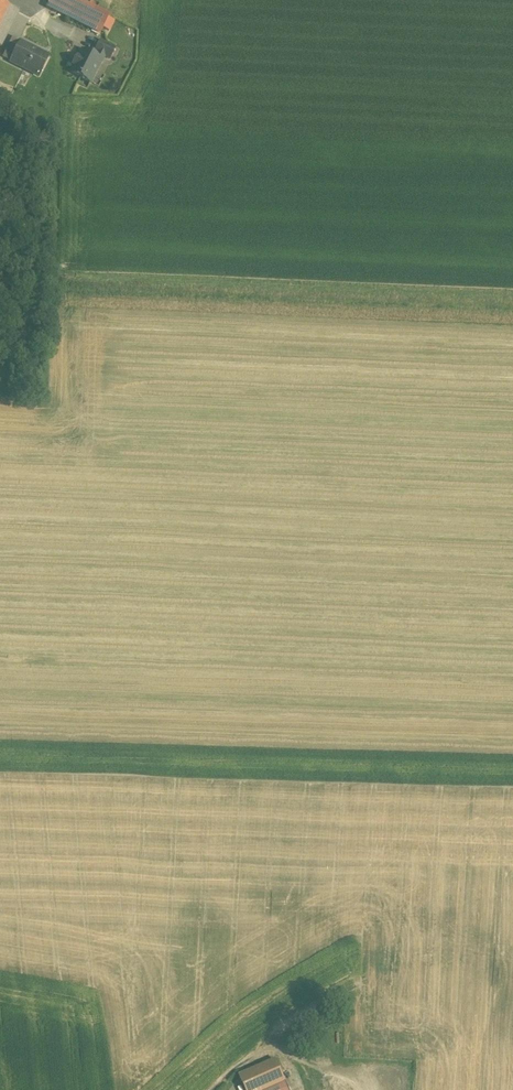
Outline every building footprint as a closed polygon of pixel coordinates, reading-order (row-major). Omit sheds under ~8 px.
[(48,8),(100,35),(110,17),(77,0),(52,0),(48,8)] [(0,3),(0,46),(18,12),(0,3)] [(9,44),(3,57),(11,61),(10,63),(39,77),(49,57),(20,43),(17,48),(9,44)] [(97,54),(95,59),(100,62),(100,63),(101,64),(104,58),(109,60),(114,50),(100,43),(95,53),(97,54)] [(74,67),(71,74),(90,83),(100,63),(100,62),(95,59),(81,53),(78,59),(76,59),(73,66),(74,67)] [(240,1076),(246,1089),(288,1089),(275,1061),(240,1076)]
